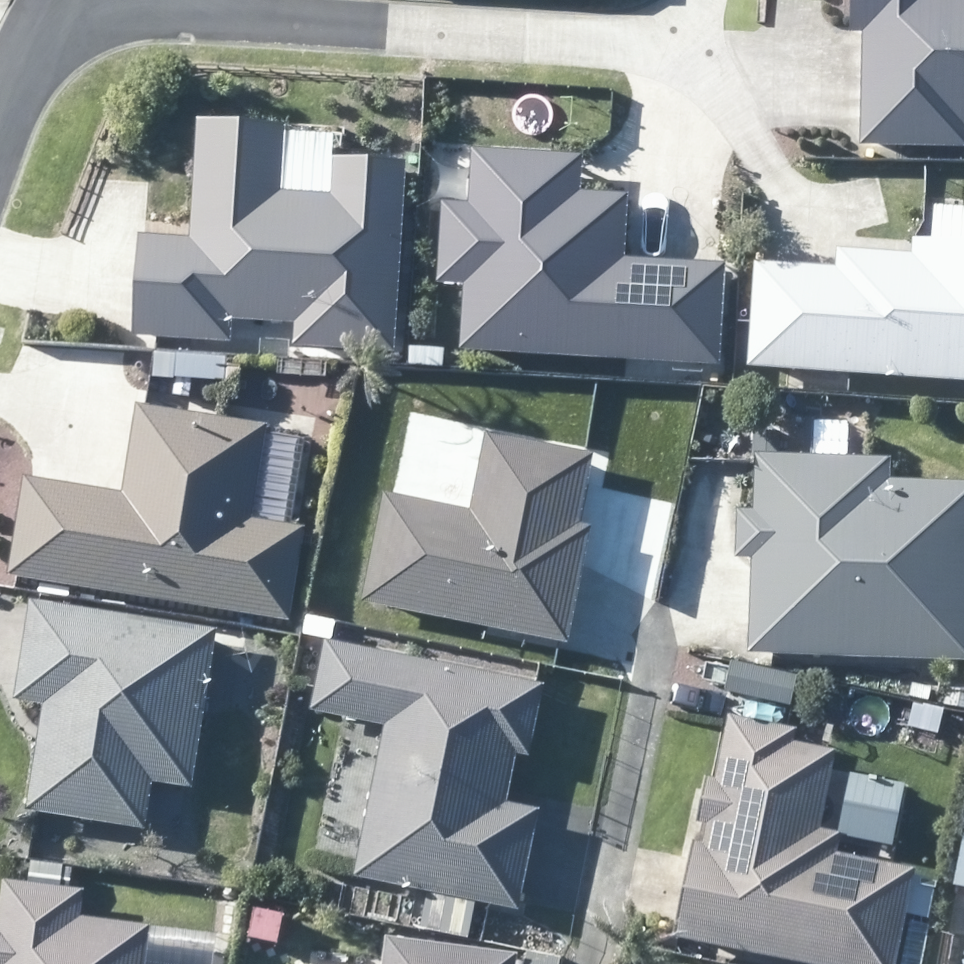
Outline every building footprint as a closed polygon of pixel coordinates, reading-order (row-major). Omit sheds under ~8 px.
[(852,47),(860,47),(858,150),(963,152),(963,0),(853,0),(852,47)] [(156,345),(154,376),(223,382),(227,325),(393,339),(406,173),(334,167),(337,137),(200,125),(190,246),(141,242),(132,343),(156,345)] [(579,166),(475,162),(473,216),(439,214),(435,289),(463,290),(460,357),(717,368),(721,273),(622,269),(625,205),(578,203),(579,166)] [(932,210),(930,250),(842,244),(840,271),(758,266),(751,371),(963,385),(963,212),(932,210)] [(19,575),(294,619),(307,527),(256,520),(271,429),(146,409),(131,499),(34,484),(19,575)] [(483,514),(394,496),(373,604),(570,643),(592,532),(584,531),(598,458),(497,439),(483,514)] [(740,513),(737,568),(750,568),(746,657),(963,667),(963,489),(885,486),(886,465),(755,459),(753,514),(740,513)] [(216,637),(29,609),(15,704),(48,709),(32,816),(143,833),(150,785),(192,791),(216,637)] [(365,876),(524,911),(544,816),(506,807),(518,754),(535,758),(549,694),(335,646),(320,709),(398,727),(365,876)] [(811,963),(901,963),(919,865),(842,852),(845,836),(827,833),(841,753),(798,746),(800,731),(733,720),(721,782),(711,780),(703,824),(717,828),(713,850),(699,847),(682,939),(811,963)] [(962,800),(942,889),(955,893),(963,894),(963,800),(962,800)] [(147,929),(80,922),(83,893),(3,884),(0,917),(0,963),(210,963),(213,936),(147,929)] [(521,957),(398,942),(395,963),(520,963),(521,957)]
